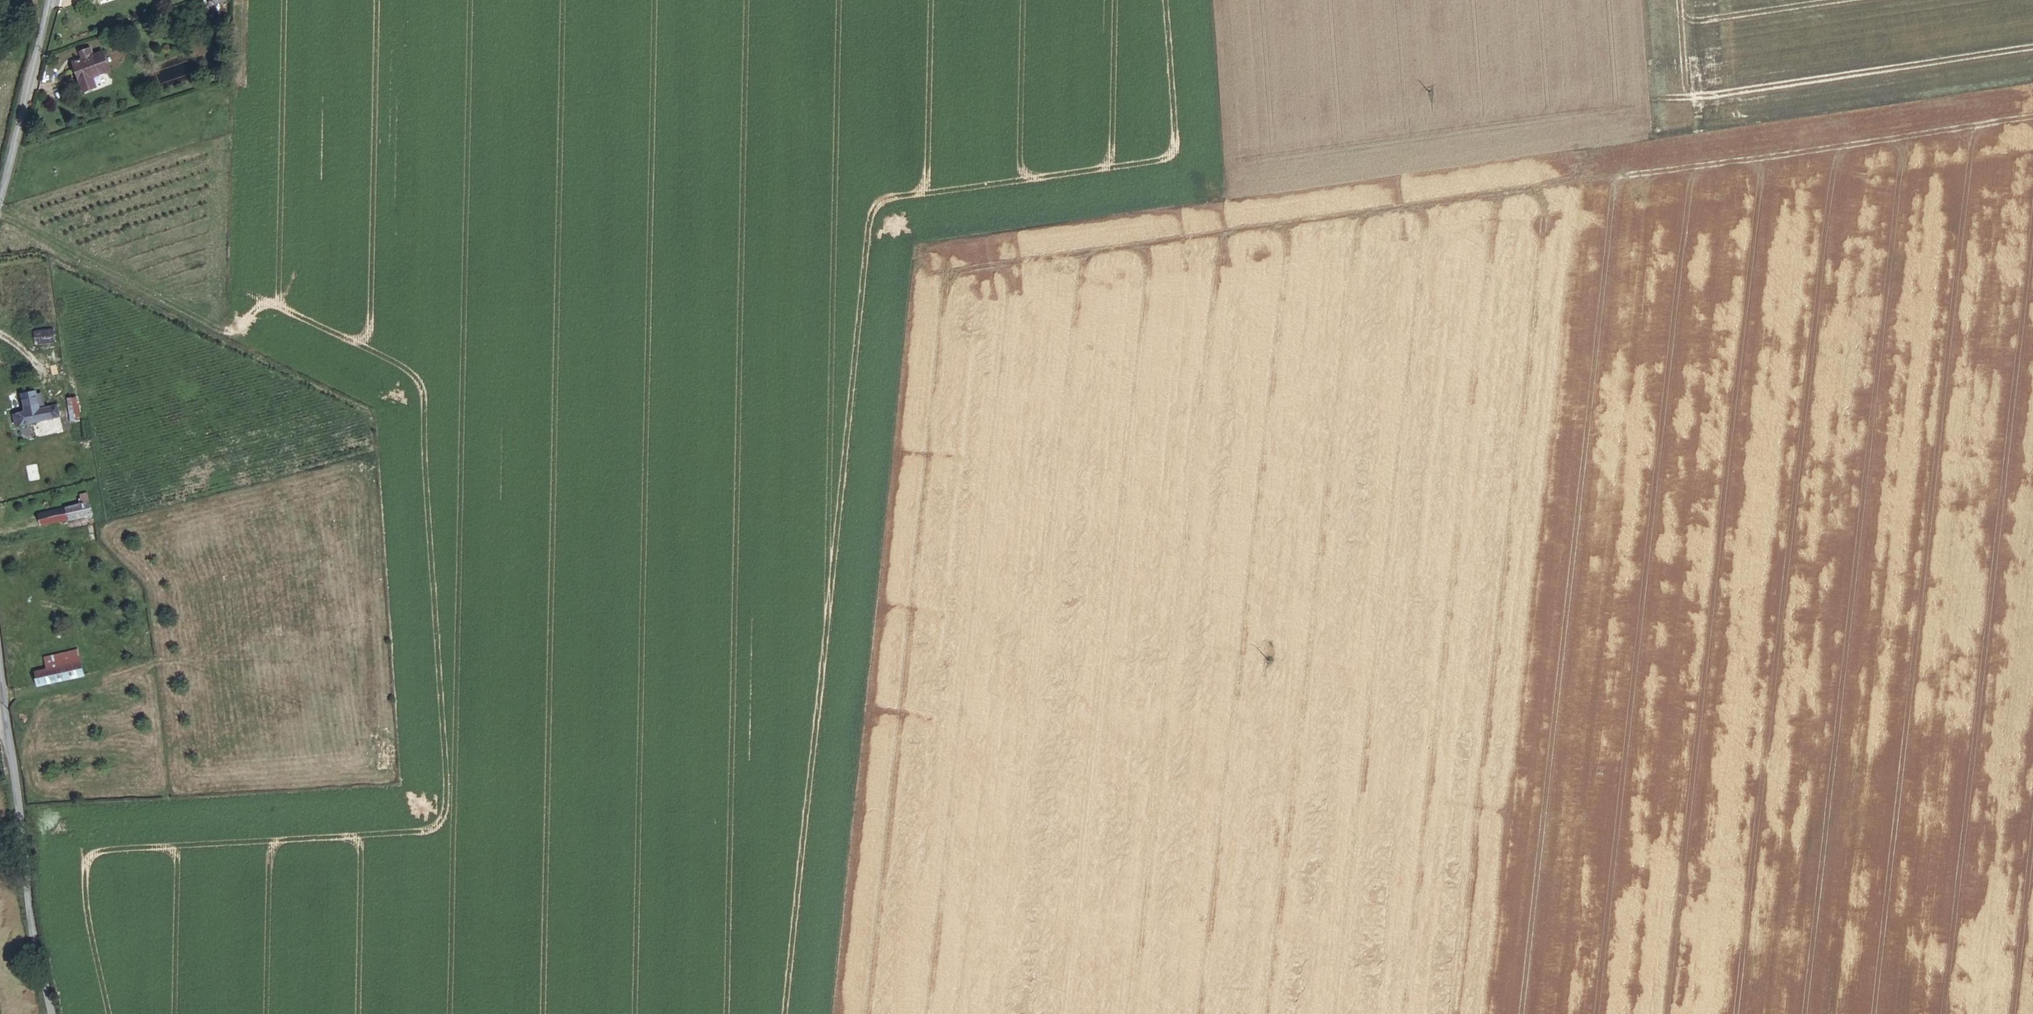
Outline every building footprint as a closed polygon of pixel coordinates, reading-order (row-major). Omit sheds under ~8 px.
[(76,90),(89,87),(86,78),(104,73),(97,53),(87,56),(84,56),(82,49),(74,51),(77,59),(67,61),(76,90)] [(74,403),(65,404),(70,432),(79,429),(74,403)] [(32,418),(13,422),(15,434),(56,427),(53,415),(41,417),(40,412),(32,413),(32,418)] [(30,473),(21,476),(23,489),(33,487),(30,473)] [(81,510),(33,522),(34,533),(83,520),(81,510)] [(76,672),(41,677),(42,688),(78,682),(76,672)]
